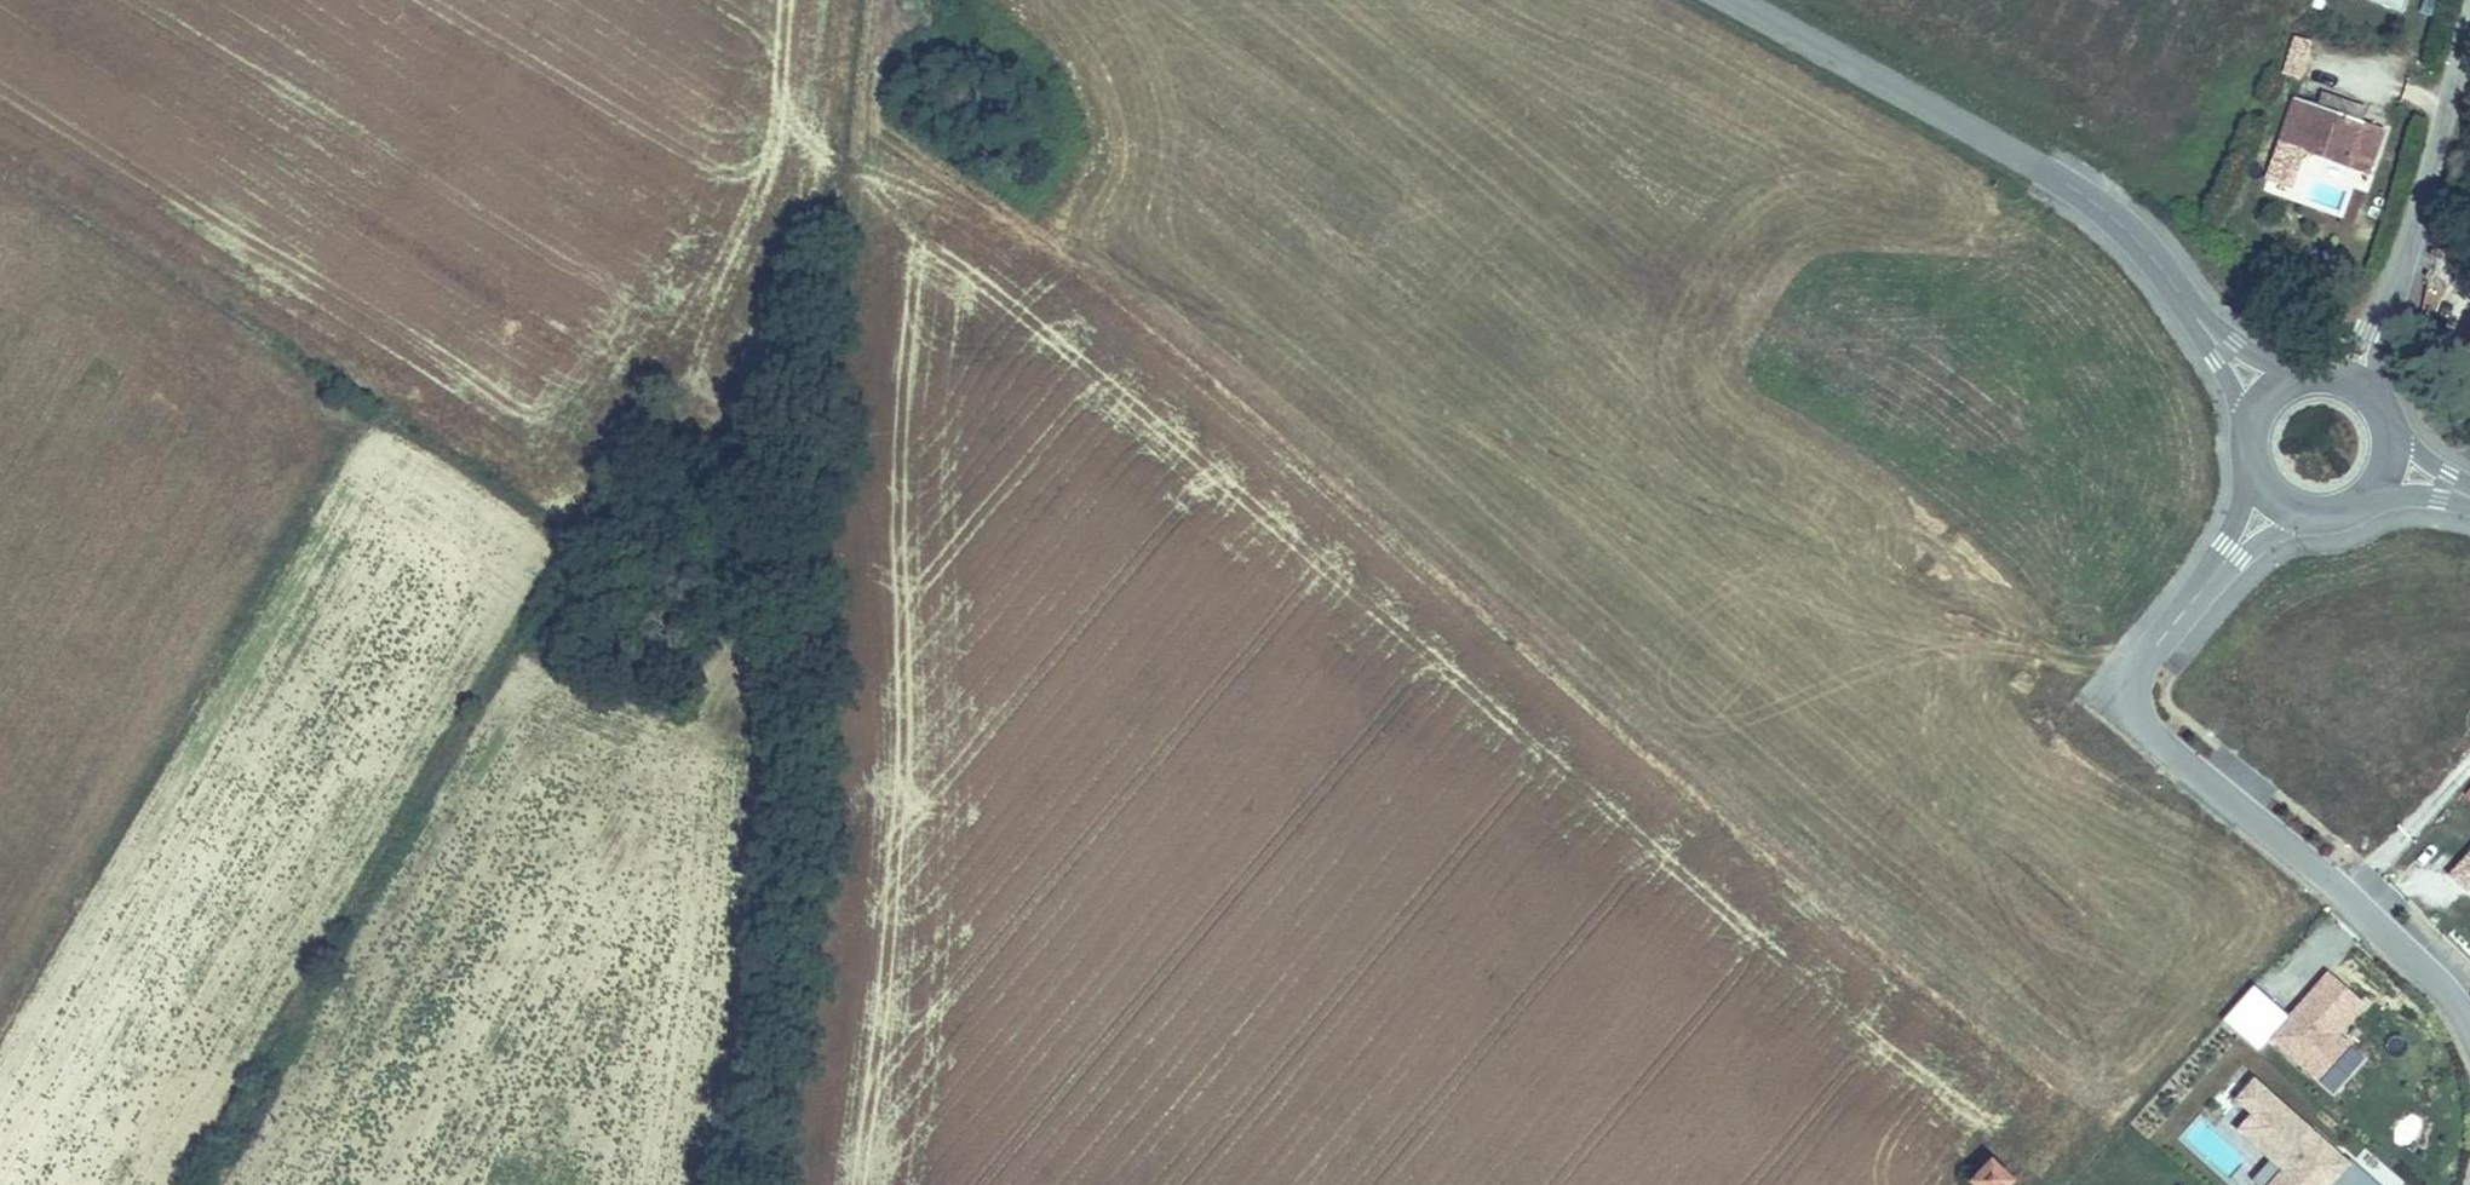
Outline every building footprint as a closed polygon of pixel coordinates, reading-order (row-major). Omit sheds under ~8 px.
[(2336,102),(2331,114),(2375,130),(2379,119),(2336,102)] [(2381,182),(2397,139),(2375,130),(2331,114),(2310,106),(2292,149),(2381,182)] [(2454,866),(2469,881),(2469,848),(2454,866)] [(2342,1032),(2368,1004),(2331,969),(2268,1036),(2317,1082),(2354,1043),(2342,1032)] [(2255,1073),(2233,1098),(2247,1110),(2231,1128),(2259,1153),(2240,1174),(2253,1184),(2383,1184),(2255,1073)] [(1962,1176),(1971,1184),(1995,1184),(2004,1176),(1982,1154),(1962,1176)]
